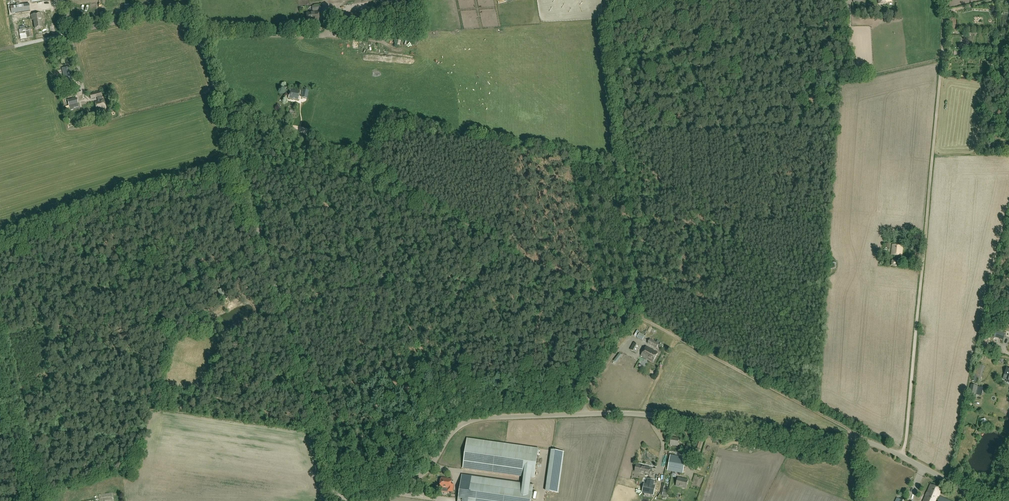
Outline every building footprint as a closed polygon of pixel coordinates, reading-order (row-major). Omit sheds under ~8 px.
[(30,11),(29,3),(10,6),(11,14),(30,11)] [(318,12),(307,13),(308,22),(319,20),(318,12)] [(32,20),(33,20),(35,28),(43,27),(41,18),(42,18),(41,13),(31,15),(32,20)] [(20,39),(28,38),(33,37),(32,30),(26,31),(26,29),(19,30),(20,39)] [(62,77),(66,90),(73,88),(69,75),(62,77)] [(300,91),(290,89),(288,98),(298,100),(300,91)] [(101,91),(90,94),(91,98),(97,97),(97,98),(99,97),(100,100),(95,102),(97,110),(101,109),(102,112),(106,111),(105,108),(106,108),(104,99),(103,99),(101,91)] [(68,100),(70,110),(73,109),(73,108),(79,107),(77,98),(68,100)] [(891,255),(901,256),(902,246),(892,245),(891,255)] [(994,336),(1003,340),(1005,334),(996,331),(994,336)] [(659,344),(650,339),(648,343),(656,348),(659,344)] [(634,343),(630,350),(636,353),(639,346),(634,343)] [(646,346),(641,356),(653,362),(658,353),(646,346)] [(972,381),(980,383),(984,367),(977,365),(972,381)] [(983,388),(980,387),(978,387),(978,386),(971,385),(969,394),(981,396),(983,388)] [(533,485),(531,484),(532,478),(534,478),(538,449),(467,438),(463,468),(524,477),(523,483),(462,475),(458,500),(531,500),(533,485)] [(677,446),(679,439),(671,438),(670,445),(677,446)] [(565,452),(552,450),(546,491),(559,493),(565,452)] [(686,458),(670,455),(667,471),(683,474),(686,458)] [(636,465),(635,471),(650,475),(651,472),(655,473),(656,469),(646,467),(636,465)] [(678,478),(676,486),(686,488),(688,480),(678,478)] [(448,480),(441,479),(440,487),(448,488),(448,491),(453,492),(454,485),(451,484),(452,479),(448,479),(448,480)] [(644,484),(642,492),(654,494),(655,486),(653,486),(654,481),(648,479),(647,484),(644,484)] [(940,498),(938,497),(942,490),(931,485),(923,500),(936,500),(937,500),(938,500),(940,498)]
